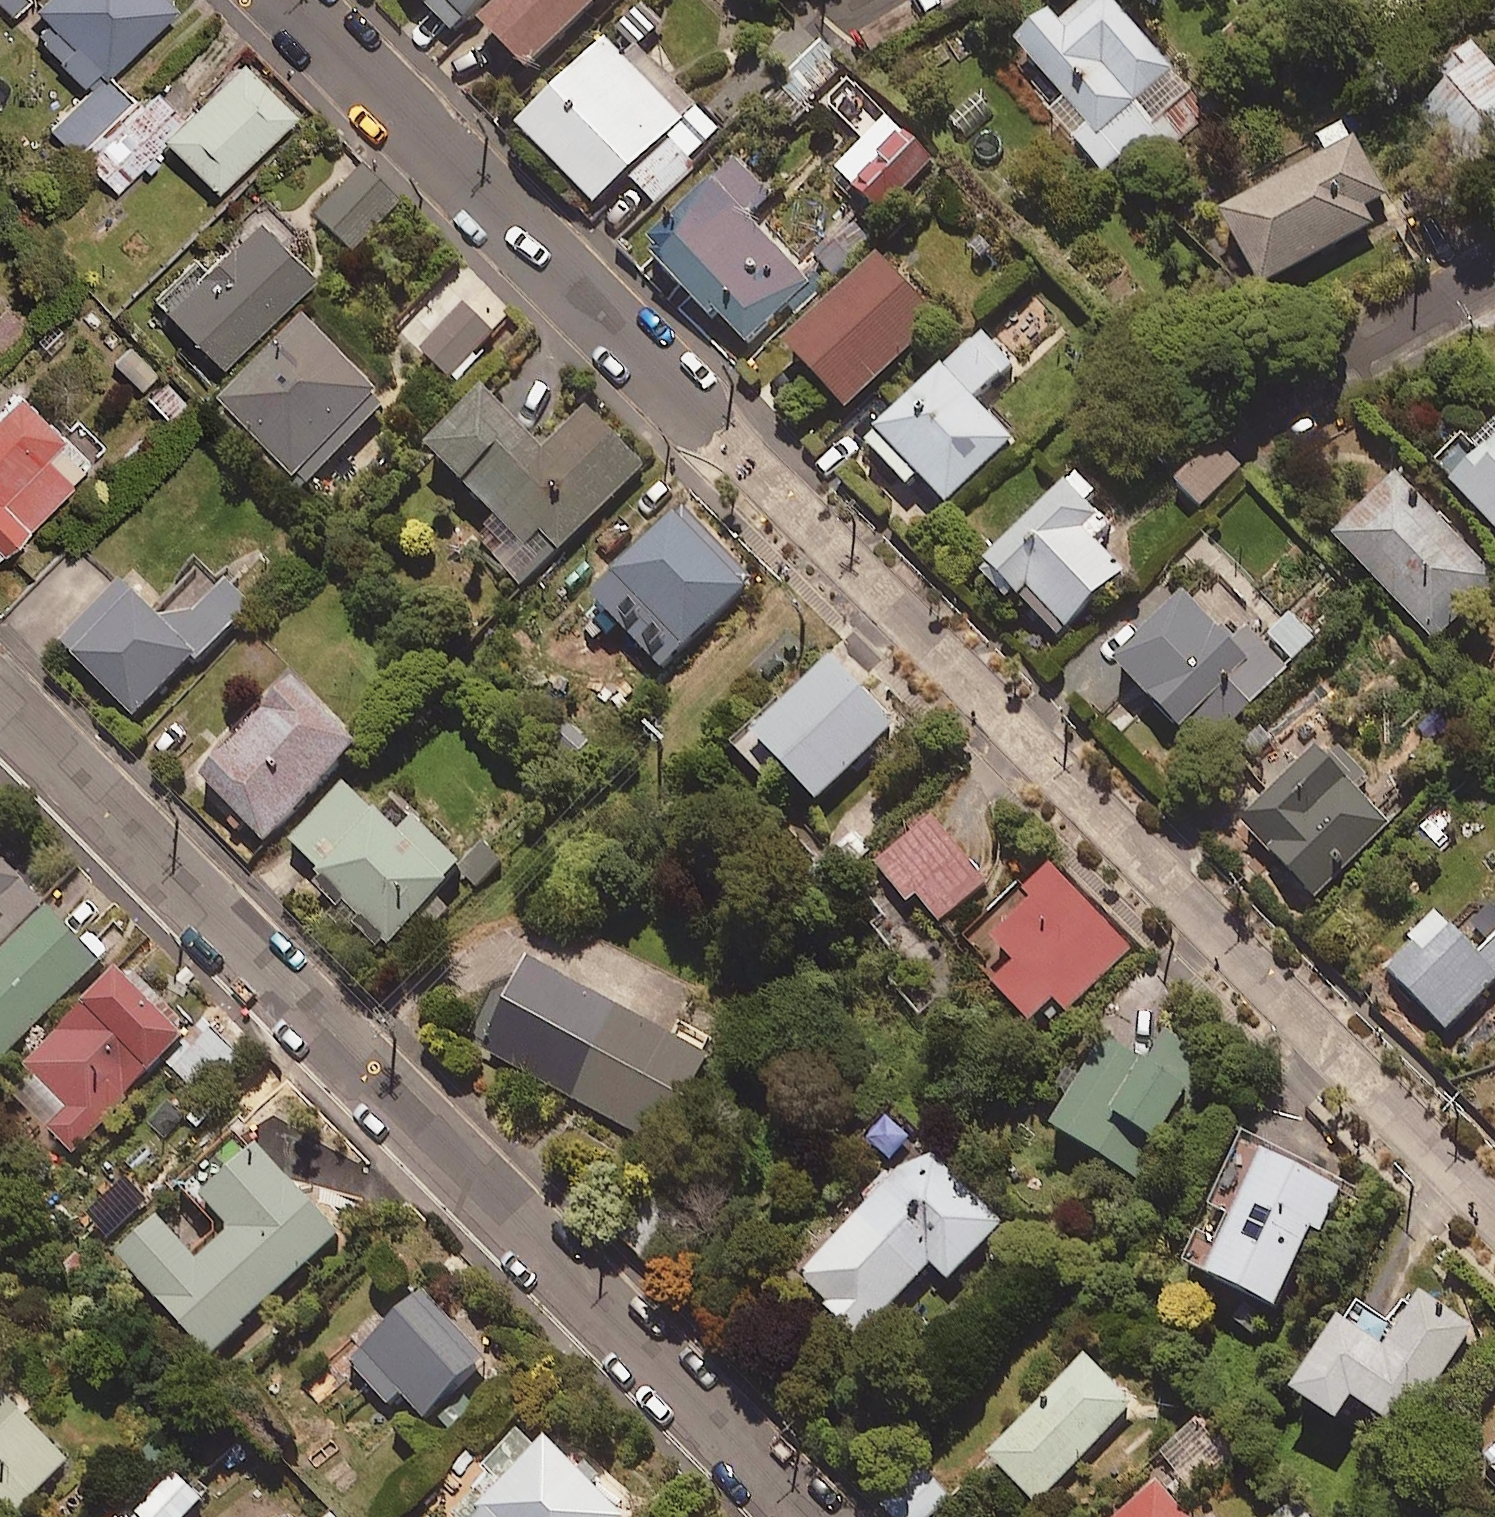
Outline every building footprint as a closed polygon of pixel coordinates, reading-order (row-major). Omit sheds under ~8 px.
[(9,11),(21,0),(0,0),(0,1),(9,11)] [(26,10),(83,79),(179,0),(38,0),(26,10)] [(459,30),(474,14),(487,0),(426,0),(459,30)] [(477,27),(537,84),(616,0),(502,0),(477,27)] [(1013,37),(1099,137),(1174,72),(1112,0),(1056,0),(1013,37)] [(1369,9),(1382,0),(1362,0),(1369,9)] [(604,34),(512,121),(590,202),(684,110),(604,34)] [(1476,39),(1424,83),(1483,152),(1494,142),(1494,62),(1476,39)] [(842,63),(820,40),(791,68),(814,91),(842,63)] [(237,51),(178,111),(158,131),(167,140),(215,187),(294,107),(237,51)] [(880,108),(852,77),(828,98),(856,129),(880,108)] [(117,191),(167,140),(158,131),(178,111),(154,88),(84,159),(117,191)] [(915,140),(887,114),(836,168),(864,194),(915,140)] [(1356,135),(1224,209),(1264,281),(1378,218),(1371,205),(1390,195),(1356,135)] [(731,151),(647,242),(753,340),(813,275),(747,215),(772,188),(731,151)] [(364,164),(315,213),(353,251),(403,202),(364,164)] [(254,209),(157,302),(217,364),(314,270),(254,209)] [(887,248),(795,351),(860,408),(952,305),(887,248)] [(448,288),(403,334),(448,377),(493,331),(448,288)] [(299,314),(216,404),(295,477),(379,387),(299,314)] [(944,369),(876,433),(878,435),(866,446),(908,490),(919,480),(948,509),(1020,442),(980,400),(1016,366),(986,334),(947,371),(944,369)] [(158,370),(141,387),(173,419),(191,401),(158,370)] [(643,464),(585,405),(543,446),(482,384),(423,441),(542,562),(643,464)] [(80,486),(0,409),(0,569),(80,486)] [(1440,464),(1494,526),(1494,416),(1440,464)] [(1241,466),(1214,438),(1172,478),(1198,506),(1241,466)] [(1093,466),(995,568),(1032,603),(1053,581),(1092,618),(1169,537),(1093,466)] [(1398,471),(1331,530),(1430,641),(1494,582),(1494,579),(1398,471)] [(753,581),(687,507),(592,592),(658,666),(753,581)] [(229,582),(186,627),(135,578),(61,655),(134,726),(209,649),(252,604),(229,582)] [(1201,597),(1114,690),(1175,747),(1211,707),(1240,734),(1314,654),(1271,614),(1247,640),(1201,597)] [(825,650),(745,726),(819,803),(899,727),(825,650)] [(197,778),(262,840),(356,742),(291,680),(197,778)] [(1319,740),(1246,820),(1326,891),(1404,805),(1376,779),(1388,765),(1353,734),(1335,754),(1319,740)] [(385,943),(451,874),(462,863),(416,819),(405,830),(352,779),(285,848),(385,943)] [(937,811),(871,865),(906,908),(922,895),(942,920),(993,879),(937,811)] [(24,872),(0,849),(0,897),(24,872)] [(1128,949),(1044,869),(977,938),(1006,966),(989,984),(1027,1020),(1051,995),(1068,1011),(1128,949)] [(24,872),(0,897),(0,1060),(4,1064),(110,953),(24,872)] [(1385,963),(1447,1028),(1494,982),(1494,967),(1477,949),(1440,910),(1385,963)] [(1494,967),(1494,932),(1477,949),(1494,967)] [(191,1034),(119,965),(4,1085),(77,1153),(191,1034)] [(708,1071),(522,982),(477,1075),(663,1163),(708,1071)] [(1104,1035),(1048,1125),(1139,1181),(1213,1061),(1163,1030),(1144,1060),(1104,1035)] [(347,1226),(287,1157),(252,1117),(176,1183),(211,1223),(187,1244),(160,1214),(117,1252),(144,1282),(204,1351),(347,1226)] [(1352,1174),(1240,1137),(1216,1207),(1240,1215),(1219,1277),(1288,1300),(1315,1221),(1334,1227),(1352,1174)] [(1005,1228),(987,1211),(916,1144),(792,1277),(863,1344),(935,1267),(953,1284),(1005,1228)] [(1364,1394),(1417,1422),(1475,1314),(1415,1282),(1395,1320),(1353,1298),(1301,1394),(1350,1420),(1364,1394)] [(490,1357),(426,1284),(355,1346),(419,1419),(490,1357)] [(1136,1396),(1086,1350),(991,1452),(1040,1498),(1136,1396)] [(29,1379),(0,1413),(0,1473),(38,1506),(97,1439),(29,1379)] [(539,1426),(450,1516),(630,1516),(631,1516),(594,1479),(539,1426)] [(202,1455),(162,1500),(182,1516),(204,1516),(234,1483),(202,1455)] [(1150,1483),(1113,1516),(1182,1516),(1150,1483)] [(917,1485),(886,1516),(941,1516),(946,1512),(917,1485)] [(1295,1505),(1284,1516),(1308,1516),(1295,1505)]
